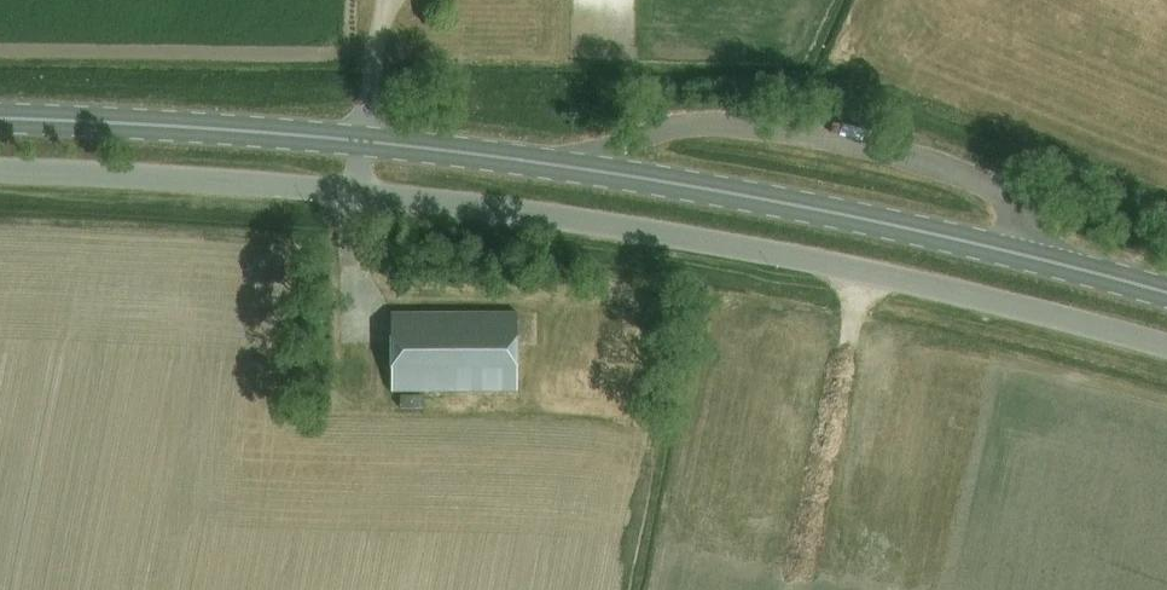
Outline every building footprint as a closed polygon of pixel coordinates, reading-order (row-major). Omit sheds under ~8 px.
[(392,390),(518,390),(518,312),(392,312),(392,390)] [(421,396),(399,396),(399,408),(421,408),(421,396)]
